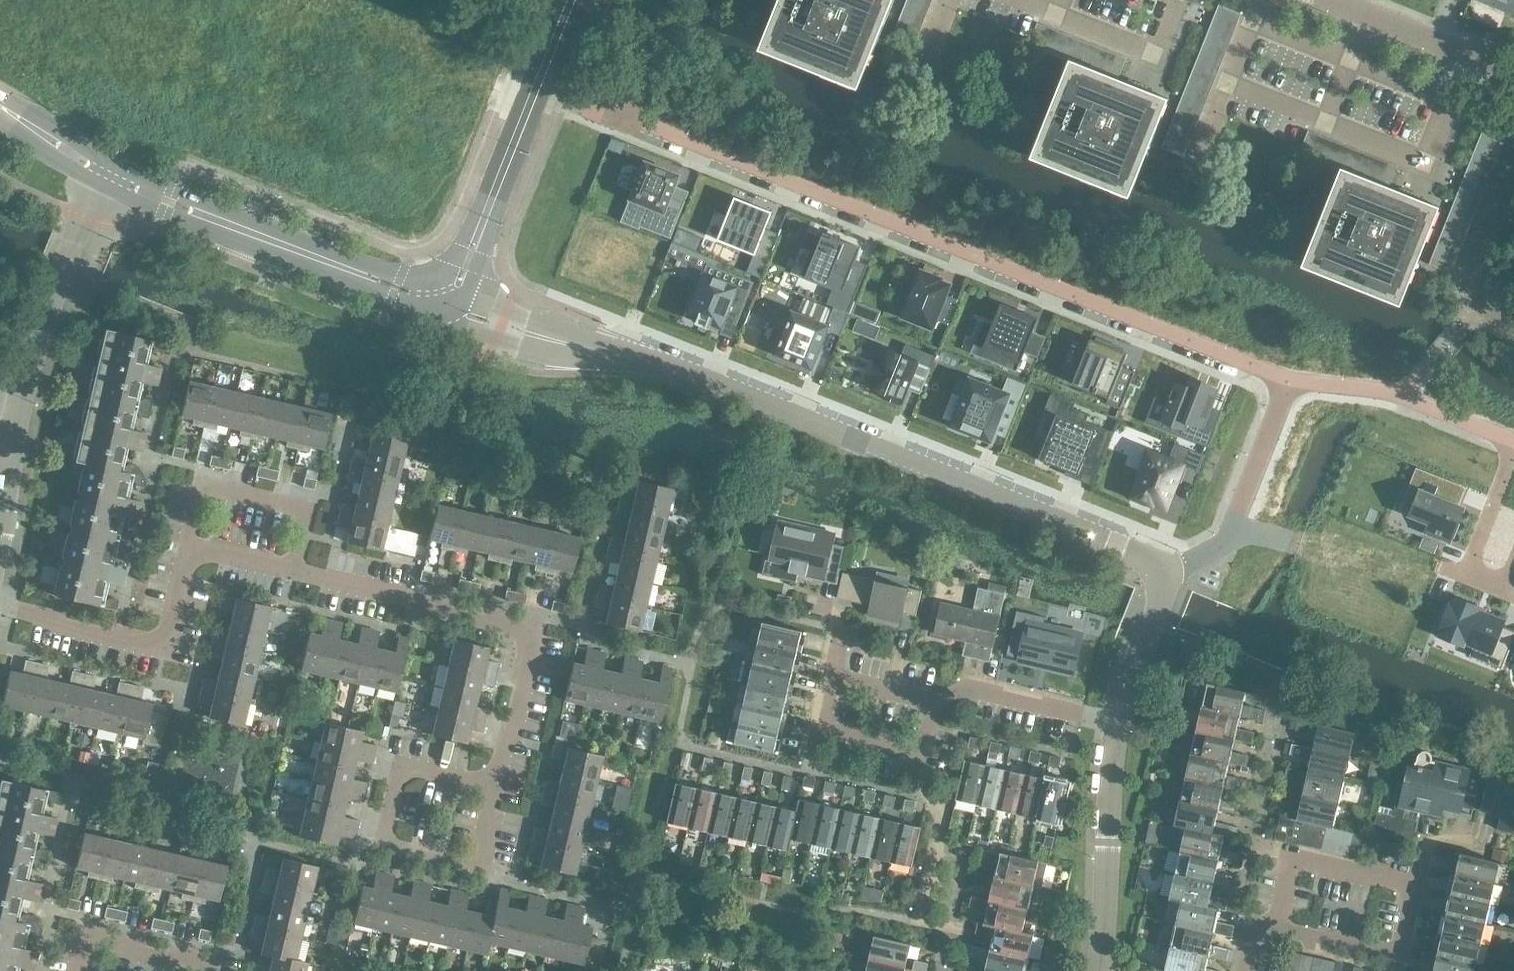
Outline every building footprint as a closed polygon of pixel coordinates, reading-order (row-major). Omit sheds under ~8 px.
[(861,88),(896,0),(781,0),(762,49),(861,88)] [(931,4),(921,0),(907,0),(904,6),(927,15),(927,14),(926,14),(930,5),(931,5),(931,4)] [(1513,15),(1513,0),(1476,0),(1513,15)] [(1241,14),(1242,13),(1219,4),(1214,17),(1236,26),(1241,14)] [(927,15),(904,6),(900,17),(922,26),(923,25),(922,25),(926,16),(927,15)] [(922,26),(900,17),(896,28),(918,37),(918,36),(921,27),(922,27),(922,26)] [(1232,36),(1236,26),(1214,17),(1210,27),(1232,36)] [(1032,37),(1029,45),(1040,49),(1049,27),(1038,23),(1039,22),(1038,22),(1032,37)] [(1051,54),(1060,31),(1049,27),(1040,49),(1051,54)] [(1228,47),(1232,36),(1210,27),(1205,38),(1228,47)] [(918,37),(896,28),(891,40),(914,49),(914,48),(914,47),(913,47),(917,38),(918,38),(918,37)] [(1062,58),(1071,36),(1060,31),(1051,54),(1062,58)] [(1073,62),(1082,40),(1071,36),(1062,58),(1070,61),(1073,62)] [(1224,58),(1228,47),(1205,38),(1201,48),(1224,58)] [(1084,67),(1093,44),(1082,40),(1073,62),(1084,67)] [(1095,71),(1104,49),(1093,44),(1084,67),(1095,71)] [(1219,69),(1224,58),(1201,48),(1197,59),(1219,69)] [(1106,75),(1115,53),(1104,49),(1095,71),(1106,75)] [(1118,80),(1119,77),(1126,60),(1127,57),(1126,57),(1115,53),(1106,75),(1118,80)] [(1215,79),(1219,69),(1197,59),(1192,71),(1215,79)] [(1118,80),(1106,75),(1095,71),(1084,67),(1073,62),(1070,61),(1032,157),(1131,196),(1170,98),(1119,77),(1118,80)] [(1211,90),(1215,79),(1192,71),(1188,81),(1211,90)] [(1206,101),(1211,90),(1188,81),(1184,92),(1206,101)] [(1202,112),(1206,101),(1184,92),(1179,103),(1202,112)] [(1197,123),(1202,112),(1179,103),(1175,114),(1197,123)] [(1489,112),(1482,132),(1502,140),(1509,120),(1489,112)] [(1193,134),(1197,123),(1175,114),(1171,125),(1193,134)] [(1189,145),(1193,134),(1171,125),(1166,136),(1189,145)] [(1505,141),(1502,140),(1482,132),(1477,143),(1500,152),(1504,141),(1505,141)] [(1184,156),(1189,145),(1166,136),(1162,148),(1184,157),(1185,156),(1184,156)] [(612,138),(608,148),(618,152),(619,153),(622,154),(626,144),(623,143),(612,138)] [(1495,163),(1500,152),(1477,143),(1473,154),(1495,163)] [(1344,171),(1353,148),(1342,144),(1333,166),(1341,170),(1344,171)] [(1355,175),(1364,153),(1353,148),(1344,171),(1355,175)] [(1366,179),(1374,157),(1364,153),(1355,175),(1366,179)] [(1491,174),(1495,163),(1473,154),(1469,165),(1491,174)] [(1377,184),(1385,161),(1374,157),(1366,179),(1377,184)] [(635,168),(628,186),(635,189),(632,197),(631,197),(631,199),(628,206),(645,213),(640,224),(670,236),(681,209),(668,204),(679,176),(679,177),(680,175),(678,174),(647,162),(648,162),(646,161),(645,163),(642,171),(635,168)] [(1388,188),(1389,186),(1396,168),(1397,165),(1396,165),(1396,166),(1385,161),(1377,184),(1388,188)] [(1486,185),(1491,174),(1469,165),(1464,176),(1486,185)] [(1344,171),(1341,170),(1303,265),(1401,304),(1440,206),(1389,186),(1388,188),(1377,184),(1366,179),(1355,175),(1344,171)] [(1478,206),(1482,196),(1460,187),(1455,197),(1478,206)] [(779,233),(766,228),(772,212),(735,197),(718,239),(754,254),(747,272),(761,277),(779,233)] [(1473,217),(1478,206),(1455,197),(1451,208),(1473,217)] [(1469,228),(1473,217),(1451,208),(1447,219),(1469,228)] [(1465,239),(1469,228),(1447,219),(1442,230),(1465,239)] [(808,230),(801,245),(813,249),(803,275),(841,291),(836,305),(828,302),(827,303),(835,307),(849,312),(868,265),(867,265),(865,269),(854,264),(861,247),(841,239),(841,238),(840,238),(840,239),(832,236),(833,235),(832,234),(831,235),(824,233),(823,236),(808,230)] [(1460,250),(1465,239),(1442,230),(1438,241),(1460,250)] [(1456,261),(1460,250),(1438,241),(1434,252),(1456,261)] [(673,242),(666,257),(677,262),(676,265),(679,266),(680,263),(681,261),(678,260),(683,246),(673,242)] [(1452,272),(1456,261),(1434,252),(1429,264),(1452,273),(1452,272)] [(708,264),(688,314),(699,318),(697,322),(710,327),(711,323),(715,325),(713,328),(720,331),(724,322),(735,326),(753,282),(708,264)] [(913,295),(904,316),(932,327),(936,318),(948,323),(957,300),(945,295),(949,285),(940,281),(941,279),(922,271),(918,281),(914,280),(909,293),(913,295)] [(1038,318),(1002,303),(993,325),(984,322),(972,352),(1018,370),(1025,351),(1038,356),(1047,336),(1033,330),(1038,318)] [(776,353),(812,368),(827,330),(841,335),(850,313),(849,312),(835,307),(827,325),(792,311),(776,353)] [(858,316),(852,330),(857,332),(863,318),(858,316)] [(152,340),(104,328),(96,362),(159,377),(161,367),(147,364),(152,340)] [(1079,328),(1065,365),(1078,370),(1073,383),(1110,398),(1128,353),(1092,339),(1094,334),(1079,328)] [(165,343),(152,340),(151,345),(155,351),(163,353),(165,343)] [(873,377),(870,386),(883,392),(881,395),(901,404),(907,389),(908,389),(909,387),(908,387),(910,382),(911,382),(911,380),(918,362),(931,367),(935,356),(905,344),(901,354),(885,348),(879,363),(877,362),(871,377),(873,377)] [(157,385),(159,377),(96,362),(89,395),(132,405),(137,406),(138,401),(143,382),(157,385)] [(1168,402),(1162,419),(1181,426),(1178,433),(1207,445),(1207,446),(1208,447),(1222,411),(1221,411),(1220,413),(1210,409),(1211,406),(1210,406),(1217,388),(1207,385),(1207,383),(1205,383),(1205,384),(1198,382),(1199,380),(1197,379),(1197,381),(1191,378),(1187,388),(1176,383),(1173,389),(1172,390),(1173,390),(1171,396),(1170,395),(1170,396),(1171,397),(1168,402)] [(971,380),(953,424),(990,439),(995,428),(1008,433),(1023,394),(1009,389),(1007,394),(971,380)] [(204,427),(213,387),(188,381),(181,415),(196,419),(194,424),(192,423),(192,425),(204,427)] [(228,426),(236,392),(213,387),(204,427),(216,430),(216,429),(213,428),(215,423),(228,426)] [(250,438),(260,398),(236,392),(228,426),(242,430),(241,435),(239,434),(239,436),(250,438)] [(137,406),(132,405),(89,395),(81,428),(144,442),(146,433),(132,429),(136,410),(137,406)] [(138,401),(137,406),(150,409),(152,400),(144,398),(138,401)] [(275,437),(283,403),(260,398),(250,438),(262,441),(263,440),(260,439),(261,434),(275,437)] [(297,449),(307,409),(283,403),(275,437),(289,440),(288,446),(286,445),(285,446),(297,449)] [(148,418),(150,409),(137,406),(136,410),(140,416),(148,418)] [(1046,447),(1041,460),(1051,464),(1051,463),(1070,471),(1077,453),(1086,457),(1088,452),(1101,457),(1111,431),(1086,421),(1089,413),(1072,406),(1067,418),(1060,415),(1047,447),(1046,447)] [(331,414),(307,409),(297,449),(309,452),(309,451),(307,450),(308,445),(323,448),(331,414)] [(414,432),(360,420),(357,433),(366,435),(367,433),(372,434),(368,448),(403,456),(408,435),(413,436),(414,432)] [(142,451),(144,442),(81,428),(73,461),(85,464),(128,474),(134,475),(145,478),(137,465),(129,463),(123,467),(127,448),(142,451)] [(1143,471),(1133,496),(1137,497),(1138,502),(1145,505),(1149,502),(1153,504),(1154,502),(1166,506),(1176,480),(1180,481),(1186,467),(1198,472),(1205,455),(1175,443),(1169,459),(1148,451),(1141,471),(1143,471)] [(185,449),(174,446),(171,456),(182,459),(185,449)] [(398,476),(403,456),(368,448),(365,462),(360,461),(361,458),(352,456),(349,468),(403,480),(403,478),(398,476)] [(219,467),(221,458),(211,455),(209,465),(219,467)] [(232,460),(221,458),(219,467),(229,470),(232,460)] [(134,475),(128,474),(85,464),(78,496),(140,510),(142,502),(128,499),(133,479),(134,475)] [(266,478),(268,469),(258,466),(256,476),(266,478)] [(402,482),(403,480),(349,468),(347,479),(355,482),(356,479),(361,480),(358,494),(392,502),(397,481),(402,482)] [(1417,468),(1409,489),(1418,493),(1410,513),(1430,521),(1426,530),(1450,540),(1452,536),(1454,537),(1459,523),(1457,523),(1463,509),(1452,504),(1457,491),(1431,480),(1433,475),(1417,468)] [(278,471),(268,469),(266,478),(276,481),(278,471)] [(146,480),(145,478),(134,475),(133,479),(137,485),(145,487),(146,480)] [(313,489),(316,480),(305,477),(302,487),(313,489)] [(621,489),(618,501),(672,513),(672,511),(667,510),(672,488),(638,480),(634,495),(629,494),(630,492),(621,489)] [(387,523),(392,502),(358,494),(354,509),(349,508),(350,505),(341,503),(338,515),(392,527),(393,525),(387,523)] [(138,520),(140,510),(78,496),(70,529),(113,539),(118,540),(119,536),(124,516),(138,520)] [(671,516),(672,513),(618,501),(615,513),(624,515),(625,513),(630,514),(626,528),(661,536),(665,515),(671,516)] [(452,550),(461,511),(437,505),(429,538),(444,542),(443,547),(440,547),(440,548),(452,550)] [(477,550),(484,516),(461,511),(452,550),(464,553),(464,552),(462,552),(463,547),(477,550)] [(392,529),(392,527),(338,515),(335,527),(344,528),(345,526),(350,527),(347,542),(381,550),(386,528),(392,529)] [(499,561),(508,521),(484,516),(477,550),(491,553),(489,558),(487,558),(487,559),(499,561)] [(523,560),(531,527),(508,521),(499,561),(510,564),(511,563),(509,563),(510,557),(523,560)] [(833,596),(834,597),(846,546),(832,543),(835,533),(833,533),(820,530),(805,526),(805,527),(786,523),(786,522),(780,521),(779,522),(782,523),(777,544),(775,543),(771,558),(767,558),(768,554),(767,554),(762,574),(797,582),(799,570),(808,572),(808,575),(824,578),(826,572),(838,575),(833,596)] [(545,572),(555,532),(531,527),(523,560),(537,564),(536,569),(534,568),(534,570),(545,572)] [(656,557),(661,536),(626,528),(623,542),(618,541),(619,539),(610,536),(607,548),(661,560),(662,558),(656,557)] [(118,540),(113,539),(70,529),(62,561),(125,576),(127,567),(113,564),(117,544),(118,540)] [(119,536),(118,540),(131,543),(133,534),(125,532),(119,536)] [(579,538),(555,532),(545,572),(557,575),(557,574),(555,574),(556,568),(571,572),(579,538)] [(129,552),(131,543),(118,540),(117,544),(121,550),(129,552)] [(410,556),(423,559),(425,549),(413,546),(410,556)] [(660,563),(661,560),(607,548),(604,560),(613,562),(614,559),(619,561),(616,575),(650,583),(655,561),(660,563)] [(123,585),(125,576),(62,561),(55,595),(103,606),(104,602),(109,582),(123,585)] [(433,573),(422,570),(420,580),(431,582),(433,573)] [(843,572),(837,597),(870,605),(867,615),(901,623),(903,613),(916,616),(922,590),(909,587),(911,578),(878,571),(876,579),(843,572)] [(645,604),(650,583),(616,575),(612,589),(607,587),(608,585),(599,583),(596,595),(650,607),(651,605),(645,604)] [(467,591),(470,581),(459,579),(457,588),(467,591)] [(480,583),(470,581),(467,591),(478,593),(480,583)] [(935,633),(966,640),(963,654),(973,657),(990,661),(1006,593),(979,587),(974,609),(942,602),(935,633)] [(514,601),(516,592),(506,589),(504,599),(514,601)] [(526,594),(516,592),(514,601),(524,604),(526,594)] [(234,609),(231,623),(265,631),(270,610),(275,611),(276,608),(222,595),(219,607),(228,610),(229,607),(234,609)] [(650,610),(650,607),(596,595),(594,607),(602,609),(603,607),(608,608),(605,622),(639,630),(644,608),(650,610)] [(116,609),(118,599),(111,597),(104,602),(103,606),(116,609)] [(1438,632),(1440,633),(1440,634),(1464,644),(1464,643),(1490,653),(1487,662),(1502,668),(1513,637),(1513,630),(1502,625),(1504,619),(1485,612),(1485,610),(1484,610),(1483,611),(1478,609),(1478,608),(1454,598),(1454,599),(1452,599),(1438,632)] [(562,613),(564,603),(553,600),(550,610),(562,613)] [(1017,610),(1007,655),(1019,658),(1019,660),(1036,664),(1047,667),(1073,673),(1082,633),(1044,624),(1046,617),(1017,610)] [(320,674),(333,621),(324,619),(320,635),(309,632),(301,670),(320,674)] [(763,623),(759,641),(798,650),(802,632),(807,633),(808,631),(755,619),(755,621),(763,623)] [(339,679),(348,642),(339,639),(342,623),(333,621),(320,674),(339,679)] [(260,651),(265,631),(231,623),(227,637),(222,636),(223,633),(214,631),(211,643),(265,656),(266,653),(260,651)] [(358,683),(370,629),(361,627),(357,644),(348,642),(339,679),(358,683)] [(376,687),(385,650),(376,648),(380,632),(370,629),(358,683),(376,687)] [(395,652),(385,650),(376,687),(397,692),(409,638),(399,636),(395,652)] [(443,660),(443,662),(497,675),(499,663),(491,661),(490,664),(485,662),(488,647),(455,639),(449,662),(443,660)] [(793,671),(798,650),(759,641),(754,662),(793,671)] [(265,658),(265,656),(211,643),(208,655),(217,657),(218,654),(223,656),(220,669),(254,677),(259,656),(265,658)] [(584,704),(596,650),(587,648),(583,665),(572,663),(564,699),(584,704)] [(602,708),(611,672),(601,669),(605,653),(596,650),(584,704),(602,708)] [(621,713),(633,659),(624,657),(620,674),(611,672),(602,708),(621,713)] [(640,717),(648,680),(639,678),(643,661),(633,659),(621,713),(640,717)] [(793,671),(754,662),(743,659),(739,679),(750,682),(788,691),(793,671)] [(24,716),(37,663),(25,660),(23,669),(25,669),(24,675),(10,671),(2,705),(23,710),(22,716),(24,716)] [(494,687),(497,675),(443,662),(442,665),(448,666),(443,687),(477,695),(480,681),(486,682),(485,685),(494,687)] [(49,716),(57,682),(43,679),(44,674),(47,674),(49,666),(37,663),(24,716),(26,717),(28,711),(49,716)] [(658,682),(648,680),(640,717),(660,721),(672,668),(662,665),(658,682)] [(249,699),(254,677),(220,669),(216,684),(211,683),(212,681),(203,678),(200,690),(254,702),(255,700),(249,699)] [(71,727),(83,674),(72,671),(70,680),(72,680),(71,686),(57,682),(49,716),(70,721),(69,727),(71,727)] [(96,727),(104,693),(90,690),(91,685),(93,685),(95,676),(83,674),(71,727),(73,728),(75,722),(96,727)] [(118,738),(130,684),(119,682),(117,691),(119,691),(118,696),(104,693),(96,727),(117,732),(115,738),(118,738)] [(784,711),(788,691),(750,682),(745,702),(784,711)] [(1208,682),(1202,706),(1240,715),(1258,720),(1260,709),(1249,706),(1248,708),(1243,707),(1246,691),(1208,682)] [(142,687),(130,684),(118,738),(120,739),(121,733),(143,738),(141,744),(159,748),(166,716),(149,713),(152,704),(136,701),(138,695),(140,696),(142,687)] [(1172,686),(1169,699),(1182,701),(1185,689),(1172,686)] [(474,709),(477,695),(443,687),(438,708),(432,707),(432,709),(486,722),(488,710),(480,708),(479,711),(474,709)] [(254,705),(254,702),(200,690),(197,702),(206,704),(207,701),(212,702),(209,718),(243,726),(248,703),(254,705)] [(710,699),(707,711),(719,714),(723,702),(710,699)] [(784,711),(745,702),(738,700),(733,720),(740,722),(779,731),(784,711)] [(1237,730),(1240,715),(1202,706),(1197,730),(1235,739),(1252,743),(1255,732),(1243,729),(1243,731),(1237,730)] [(1317,734),(1314,747),(1350,756),(1355,732),(1354,731),(1357,716),(1314,706),(1311,722),(1298,719),(1296,729),(1317,734)] [(483,734),(486,722),(432,709),(431,712),(437,713),(432,735),(466,743),(470,728),(475,729),(474,732),(482,734),(483,734)] [(390,714),(388,725),(397,727),(400,716),(390,714)] [(325,722),(321,741),(374,754),(376,745),(360,742),(362,731),(325,722)] [(775,750),(779,731),(740,722),(736,741),(728,739),(727,741),(779,753),(780,751),(775,750)] [(1232,753),(1235,739),(1197,730),(1191,753),(1229,762),(1247,766),(1249,755),(1238,753),(1237,754),(1232,753)] [(13,746),(16,735),(0,731),(0,743),(13,746)] [(979,748),(981,738),(971,736),(969,746),(979,748)] [(372,764),(374,754),(321,741),(317,760),(353,769),(355,760),(372,764)] [(1002,743),(992,741),(989,751),(1000,753),(1002,743)] [(1306,746),(1293,743),(1290,754),(1303,757),(1306,746)] [(608,756),(554,744),(551,757),(559,759),(560,756),(565,757),(562,772),(596,780),(601,759),(607,760),(608,756)] [(1022,748),(1013,746),(1012,745),(1009,755),(1020,758),(1022,748)] [(1306,746),(1303,757),(1311,759),(1308,771),(1344,780),(1345,779),(1350,756),(1314,747),(1313,748),(1306,746)] [(81,750),(78,761),(88,764),(90,752),(81,750)] [(1040,763),(1042,753),(1032,750),(1029,760),(1040,763)] [(1406,808),(1439,815),(1441,816),(1443,808),(1460,812),(1461,806),(1474,809),(1482,772),(1432,760),(1433,760),(1433,758),(1432,757),(1432,756),(1432,755),(1431,753),(1430,752),(1429,752),(1428,751),(1427,751),(1425,750),(1423,750),(1421,751),(1420,751),(1419,752),(1418,753),(1418,754),(1417,755),(1417,756),(1415,765),(1409,764),(1403,791),(1399,790),(1395,808),(1380,804),(1373,833),(1413,842),(1418,821),(1404,817),(1406,808)] [(693,754),(684,752),(681,764),(690,766),(693,754)] [(1226,776),(1229,762),(1191,753),(1186,777),(1224,786),(1242,790),(1244,779),(1232,776),(1232,778),(1226,776)] [(1060,767),(1062,757),(1052,755),(1049,765),(1060,767)] [(714,759),(705,756),(702,769),(711,771),(714,759)] [(977,803),(986,764),(965,759),(956,798),(977,803)] [(351,779),(353,769),(317,760),(312,779),(366,791),(368,783),(351,779)] [(733,763),(725,761),(725,762),(722,774),(731,776),(733,763)] [(997,808),(1006,769),(986,764),(977,803),(997,808)] [(750,780),(753,768),(745,766),(742,778),(750,780)] [(1344,780),(1308,771),(1287,767),(1285,777),(1298,780),(1299,778),(1306,780),(1303,795),(1339,804),(1344,780)] [(1018,813),(1027,774),(1006,769),(997,808),(1018,813)] [(771,785),(773,772),(765,770),(762,783),(771,785)] [(591,801),(596,780),(562,772),(559,786),(553,784),(554,782),(545,780),(542,792),(597,804),(597,802),(591,801)] [(1038,817),(1047,778),(1027,774),(1018,813),(1038,817)] [(793,777),(785,775),(782,787),(790,789),(793,777)] [(813,788),(816,777),(805,775),(803,785),(813,788)] [(1221,800),(1224,786),(1186,777),(1180,800),(1218,809),(1236,813),(1239,802),(1227,799),(1227,801),(1221,800)] [(1067,783),(1047,778),(1038,817),(1058,822),(1067,783)] [(1499,790),(1501,780),(1489,778),(1482,811),(1503,815),(1499,829),(1513,833),(1513,798),(1498,794),(1499,790)] [(0,779),(0,849),(46,860),(48,850),(40,848),(34,852),(39,832),(53,836),(57,817),(43,814),(47,795),(51,801),(59,803),(62,793),(0,779)] [(363,801),(366,791),(312,779),(308,798),(345,806),(347,797),(363,801)] [(835,792),(837,782),(827,780),(824,790),(835,792)] [(618,782),(613,804),(629,807),(634,785),(618,782)] [(688,826),(697,787),(677,782),(668,821),(688,826)] [(854,797),(856,787),(846,784),(844,795),(854,797)] [(708,831),(717,792),(697,787),(688,826),(708,831)] [(874,802),(877,791),(866,789),(864,799),(874,802)] [(1333,828),(1339,804),(1303,795),(1282,790),(1279,801),(1293,804),(1293,801),(1301,803),(1297,819),(1305,821),(1317,824),(1328,827),(1333,828)] [(596,806),(597,804),(542,792),(540,803),(549,805),(549,803),(554,804),(551,818),(585,826),(590,805),(596,806)] [(728,835),(737,796),(717,792),(708,831),(728,835)] [(897,796),(886,794),(884,804),(894,806),(897,796)] [(748,840),(757,801),(737,796),(728,835),(748,840)] [(342,816),(345,806),(308,798),(304,816),(357,829),(359,820),(342,816)] [(812,842),(820,803),(800,798),(797,810),(788,849),(790,849),(792,838),(812,842)] [(914,811),(916,800),(906,798),(903,808),(914,811)] [(1215,823),(1218,809),(1180,800),(1175,824),(1186,827),(1225,837),(1225,835),(1231,837),(1233,826),(1222,823),(1221,825),(1215,823)] [(768,844),(777,806),(757,801),(748,840),(768,844)] [(832,847),(841,808),(820,803),(812,842),(810,850),(830,855),(832,847)] [(788,849),(797,810),(777,806),(768,844),(788,849)] [(852,851),(861,812),(841,808),(832,847),(852,851)] [(872,856),(881,817),(861,812),(852,851),(872,856)] [(354,838),(357,829),(304,816),(299,836),(336,845),(338,834),(354,838)] [(1288,842),(1293,818),(1281,816),(1276,839),(1288,842)] [(892,861),(901,822),(881,817),(872,856),(892,861)] [(580,847),(585,826),(551,818),(548,833),(542,831),(543,829),(534,827),(532,838),(586,850),(586,849),(580,847)] [(1162,838),(1163,818),(1152,818),(1151,838),(1162,838)] [(1305,821),(1297,819),(1293,818),(1288,842),(1299,844),(1305,821)] [(1311,847),(1317,824),(1305,821),(1299,844),(1311,847)] [(922,826),(901,822),(892,861),(911,865),(910,873),(913,874),(915,866),(913,865),(922,826)] [(1323,850),(1328,827),(1317,824),(1311,847),(1323,850)] [(1222,850),(1225,837),(1186,827),(1181,850),(1219,859),(1237,864),(1239,852),(1228,850),(1227,852),(1222,850)] [(1340,829),(1333,828),(1328,827),(1323,850),(1335,853),(1340,829)] [(1347,856),(1352,832),(1340,829),(1335,853),(1347,856)] [(1364,835),(1352,832),(1347,856),(1359,858),(1364,835)] [(99,879),(108,838),(84,833),(76,867),(91,870),(90,876),(87,875),(87,876),(99,879)] [(124,878),(132,844),(108,838),(99,879),(111,882),(111,881),(108,880),(110,875),(124,878)] [(585,853),(586,850),(532,838),(529,850),(538,852),(538,850),(544,851),(540,866),(574,874),(579,852),(585,853)] [(146,890),(155,849),(132,844),(124,878),(138,881),(137,887),(134,886),(134,887),(146,890)] [(40,893),(42,883),(28,880),(32,860),(36,867),(44,868),(46,860),(0,849),(0,919),(24,925),(24,923),(30,924),(29,926),(42,930),(42,929),(33,915),(25,913),(19,917),(23,898),(38,901),(40,893)] [(171,889),(178,855),(155,849),(146,890),(158,892),(158,891),(155,891),(156,886),(171,889)] [(998,863),(995,876),(1034,885),(1042,887),(1048,862),(1001,851),(1001,853),(983,849),(981,860),(992,863),(993,861),(998,863)] [(1216,874),(1219,859),(1181,850),(1176,874),(1214,883),(1231,887),(1234,876),(1222,873),(1222,875),(1216,874)] [(1460,854),(1456,873),(1495,882),(1499,864),(1499,862),(1460,853),(1460,854)] [(192,901),(202,860),(178,855),(171,889),(185,892),(184,898),(181,897),(181,898),(192,901)] [(266,867),(263,879),(317,892),(317,889),(312,888),(317,866),(283,858),(279,873),(274,872),(274,869),(266,867)] [(226,866),(202,860),(192,901),(204,903),(205,903),(202,902),(203,896),(218,900),(226,866)] [(783,877),(782,882),(790,883),(793,870),(784,868),(783,877)] [(372,927),(385,874),(376,871),(372,888),(361,885),(353,922),(372,927)] [(1034,885),(995,876),(978,872),(975,883),(987,886),(987,884),(993,886),(990,899),(1028,908),(1034,885)] [(762,873),(761,881),(768,882),(770,875),(762,873)] [(1456,873),(1451,893),(1490,902),(1495,882),(1456,873)] [(391,931),(399,895),(390,892),(395,876),(385,874),(372,927),(391,931)] [(1211,897),(1214,883),(1176,874),(1170,898),(1182,901),(1220,909),(1226,910),(1228,899),(1217,896),(1216,898),(1211,897)] [(316,894),(317,892),(263,879),(260,891),(269,893),(270,891),(275,892),(271,906),(305,914),(310,892),(316,894)] [(410,935),(422,882),(413,880),(409,897),(399,895),(391,931),(410,935)] [(429,940),(437,903),(428,901),(432,884),(422,882),(410,935),(429,940)] [(863,885),(860,898),(880,903),(883,890),(863,885)] [(507,946),(516,909),(506,907),(510,890),(500,888),(497,900),(498,900),(489,941),(490,942),(507,946)] [(447,944),(459,891),(450,889),(447,906),(437,903),(429,940),(447,944)] [(466,948),(475,912),(465,910),(469,893),(459,891),(447,944),(466,948)] [(1451,893),(1447,914),(1485,922),(1490,902),(1451,893)] [(526,950),(538,897),(529,895),(525,911),(516,909),(507,946),(526,950)] [(1023,930),(1028,908),(990,899),(972,895),(970,906),(981,909),(982,908),(988,909),(985,923),(1035,934),(1035,933),(1023,930)] [(545,954),(553,918),(543,915),(547,899),(538,897),(526,950),(545,954)] [(80,901),(69,898),(67,908),(78,911),(80,901)] [(498,900),(497,900),(489,898),(485,914),(475,912),(466,948),(487,953),(490,942),(489,941),(498,900)] [(1217,923),(1220,909),(1182,901),(1176,923),(1215,932),(1232,936),(1235,925),(1223,923),(1223,925),(1217,923)] [(563,959),(576,905),(566,903),(563,920),(553,918),(545,954),(563,959)] [(1055,903),(1053,914),(1061,916),(1063,905),(1055,903)] [(576,905),(563,959),(582,963),(581,969),(591,970),(599,970),(606,941),(589,937),(591,927),(581,924),(585,907),(576,905)] [(301,934),(305,914),(271,906),(268,920),(263,919),(263,916),(255,914),(252,926),(306,939),(307,936),(301,934)] [(114,919),(116,909),(106,907),(103,917),(114,919)] [(127,912),(116,909),(114,919),(124,922),(127,912)] [(1447,914),(1442,934),(1481,943),(1485,922),(1447,914)] [(161,930),(163,920),(153,918),(151,927),(161,930)] [(0,919),(0,970),(19,970),(20,966),(34,969),(38,952),(24,948),(29,929),(32,935),(40,937),(42,930),(29,926),(30,924),(24,923),(24,925),(0,919)] [(173,923),(163,920),(161,930),(171,932),(173,923)] [(1029,958),(1035,934),(985,923),(978,921),(976,933),(988,935),(988,934),(994,936),(991,949),(1029,958)] [(1211,946),(1215,932),(1176,923),(1171,947),(1209,956),(1227,960),(1229,948),(1218,946),(1217,948),(1211,946)] [(305,941),(306,939),(252,926),(249,938),(258,940),(259,938),(263,939),(260,954),(272,956),(272,955),(294,961),(295,959),(300,939),(305,941)] [(208,941),(211,931),(199,928),(197,938),(208,941)] [(1442,934),(1437,954),(1476,963),(1481,943),(1442,934)] [(875,935),(869,959),(905,968),(911,944),(875,935)] [(361,943),(359,952),(366,954),(368,944),(361,943)] [(1029,958),(991,949),(967,943),(965,955),(982,959),(982,957),(988,959),(985,970),(1026,970),(1029,958)] [(1209,956),(1171,947),(1165,970),(1210,970),(1206,970),(1209,956)] [(1303,954),(1294,952),(1290,970),(1299,970),(1303,954)] [(1476,963),(1437,954),(1434,970),(1474,970),(1476,963)] [(295,959),(294,961),(272,955),(272,956),(269,970),(264,968),(264,966),(256,964),(254,970),(305,970),(307,962),(295,959)] [(1324,959),(1315,957),(1312,970),(1318,970),(1321,970),(1324,959)] [(905,968),(869,959),(867,970),(905,970),(905,968)] [(918,970),(927,970),(929,963),(915,959),(913,970),(918,970)] [(1335,961),(1333,970),(1342,970),(1344,963),(1335,961)]
